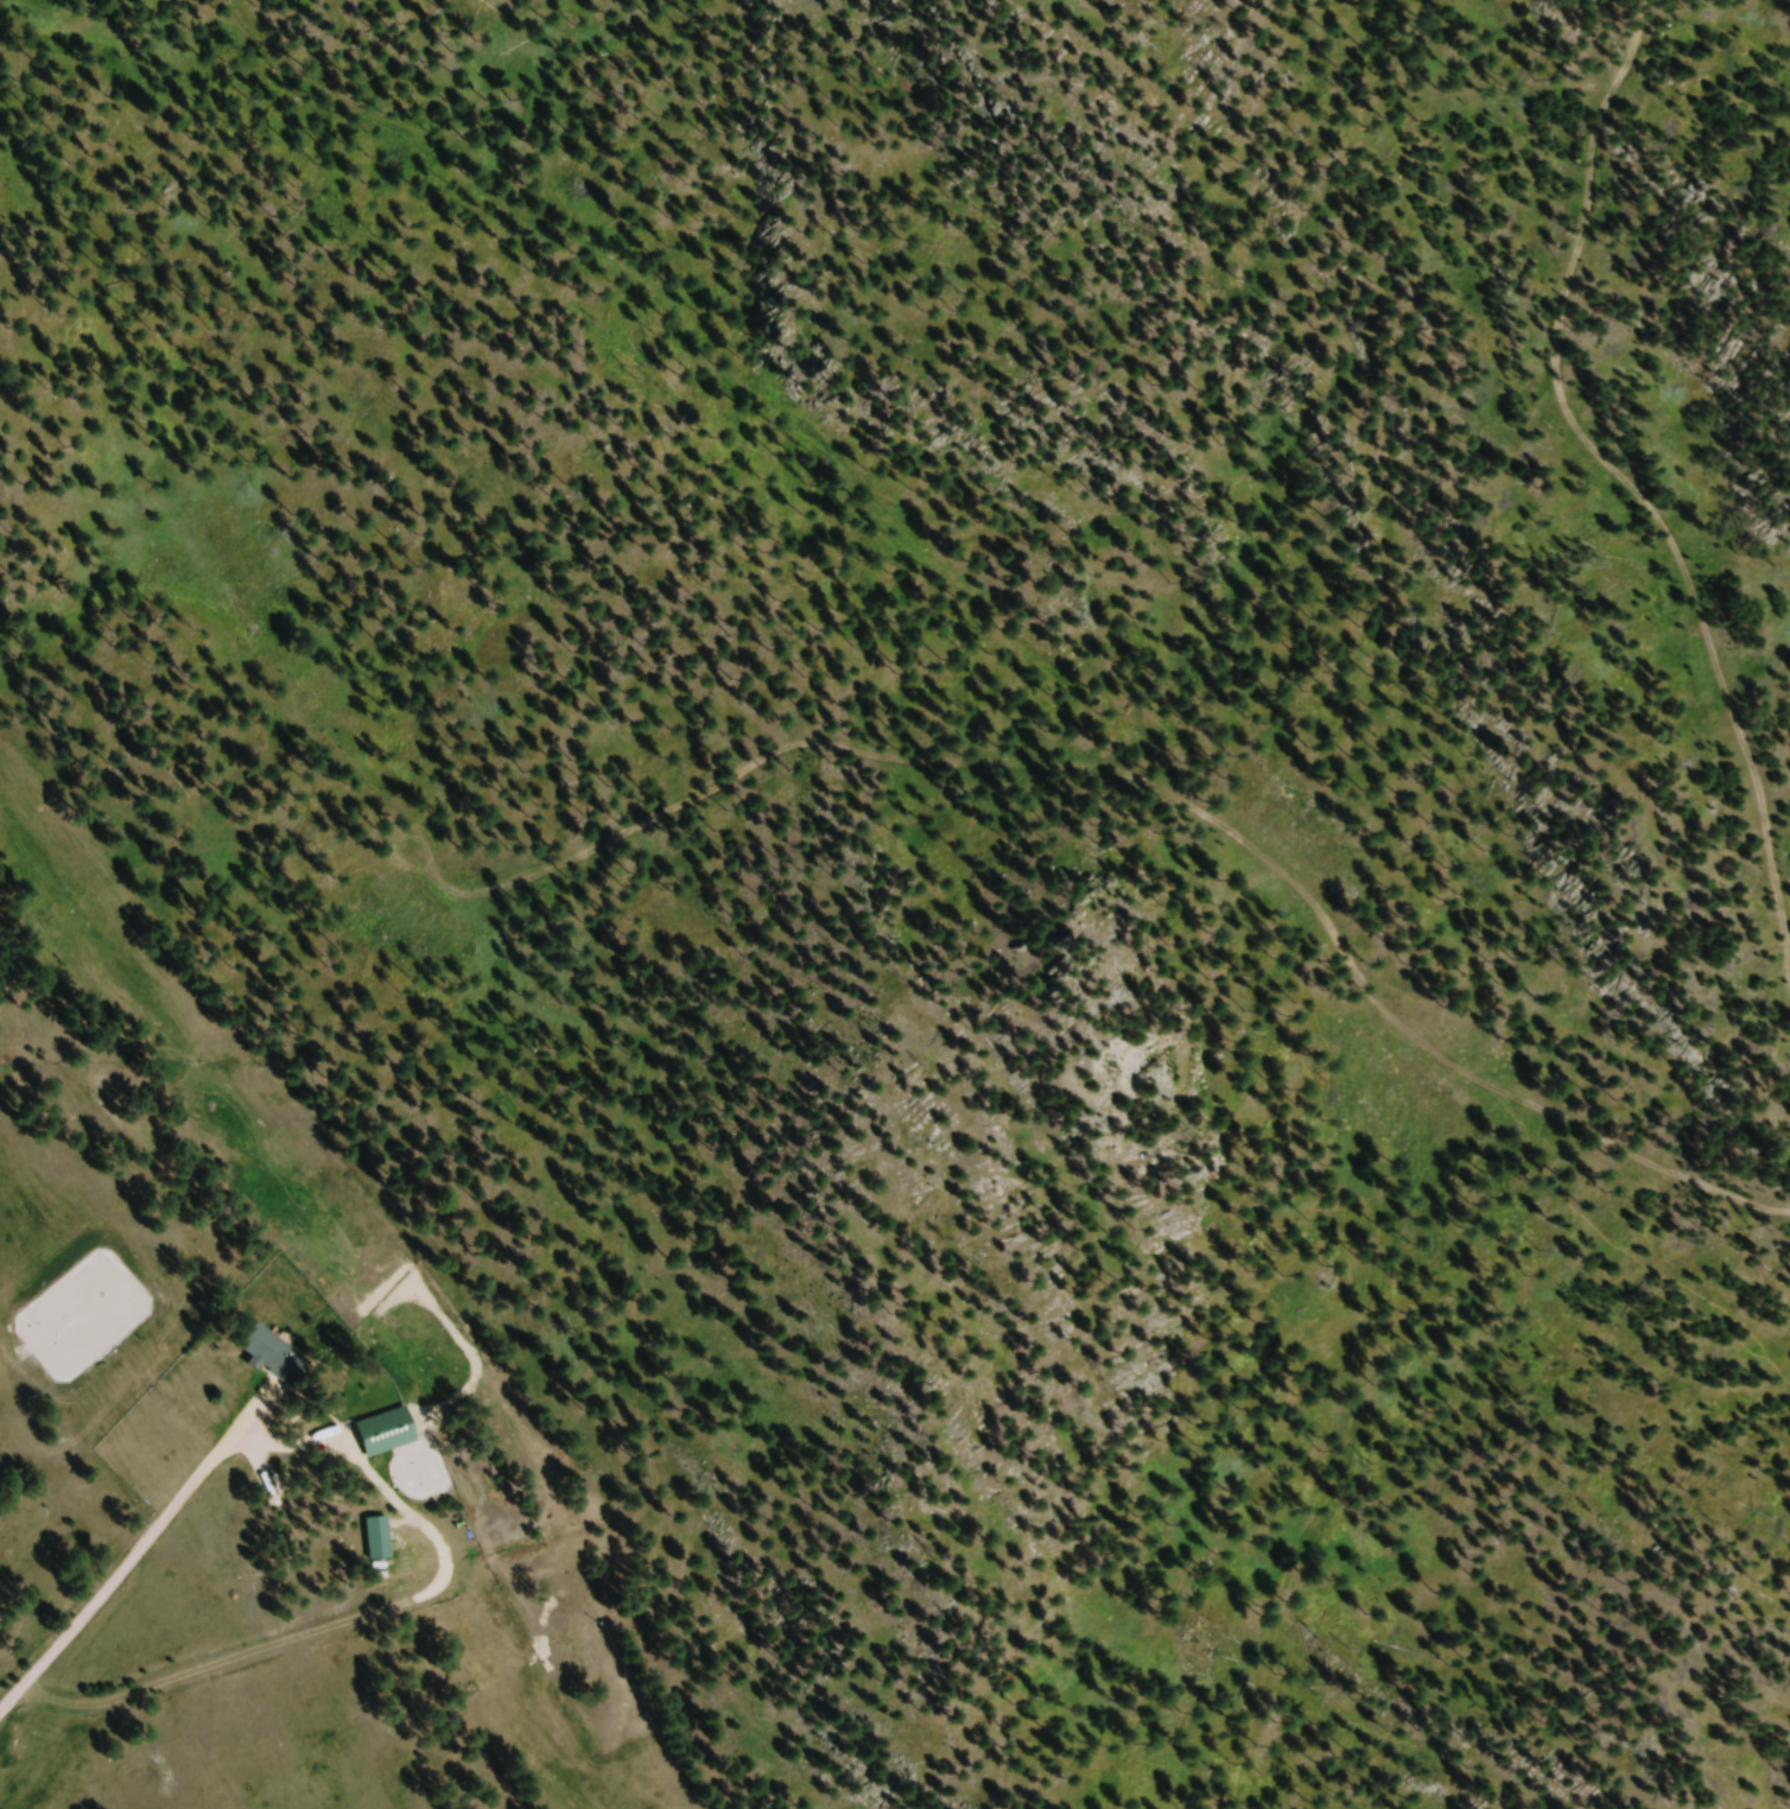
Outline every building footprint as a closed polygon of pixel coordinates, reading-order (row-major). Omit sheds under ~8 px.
[(263,1326),(244,1350),(299,1392),(317,1367),(263,1326)] [(425,1445),(416,1410),(362,1424),(371,1459),(425,1445)] [(379,1573),(399,1570),(391,1519),(371,1522),(379,1573)]
